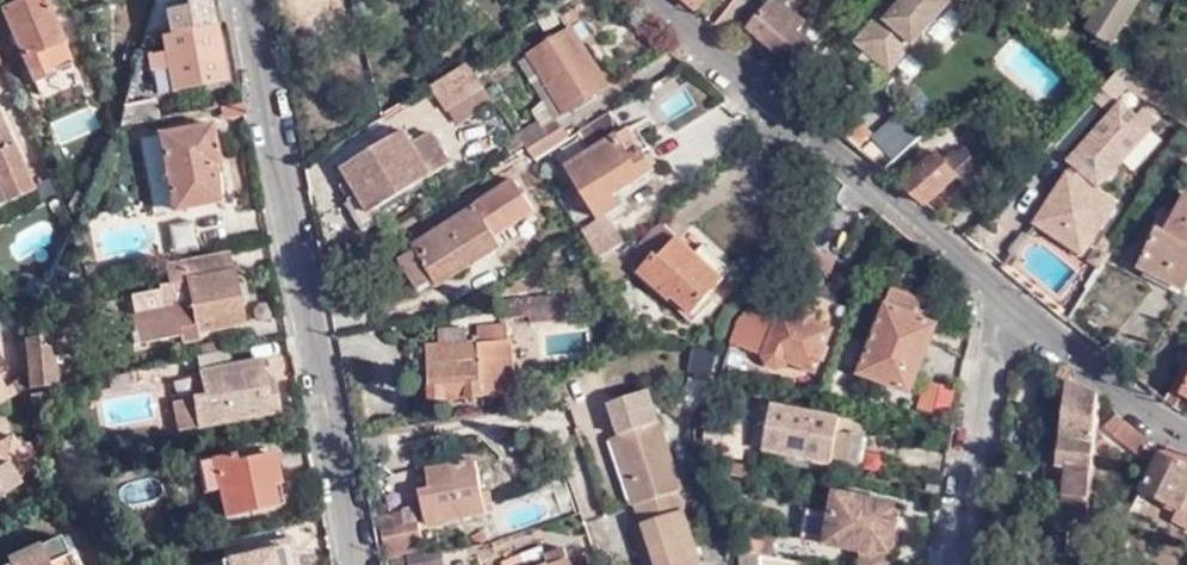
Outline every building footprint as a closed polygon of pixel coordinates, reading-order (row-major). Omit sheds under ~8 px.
[(29,81),(51,71),(48,65),(65,58),(41,0),(13,0),(0,5),(0,13),(29,81)] [(153,94),(220,80),(204,0),(179,0),(179,3),(161,7),(167,33),(163,34),(165,49),(145,53),(153,94)] [(700,11),(709,0),(687,0),(700,11)] [(718,27),(728,35),(751,6),(744,0),(740,0),(718,27)] [(921,47),(962,0),(901,0),(907,6),(893,21),(886,16),(861,44),(888,69),(914,40),(921,47)] [(901,0),(886,16),(893,21),(907,6),(901,0)] [(1090,27),(1116,43),(1140,0),(1106,0),(1090,27)] [(789,64),(777,77),(789,88),(817,55),(801,41),(808,33),(779,7),(774,13),(769,9),(752,27),(757,30),(754,34),(789,64)] [(526,62),(561,119),(574,111),(611,88),(575,31),(526,62)] [(896,76),(921,47),(914,40),(888,69),(896,76)] [(1122,64),(1105,84),(1102,87),(1116,100),(1130,84),(1139,74),(1122,64)] [(470,65),(436,87),(451,110),(482,91),(487,88),(470,65)] [(1156,85),(1139,74),(1130,84),(1149,96),(1156,85)] [(482,91),(451,110),(461,128),(492,108),(482,91)] [(832,95),(816,111),(851,140),(866,123),(832,95)] [(155,119),(151,98),(123,103),(121,106),(116,126),(155,119)] [(1070,233),(1066,241),(1087,255),(1119,204),(1097,189),(1099,187),(1102,189),(1153,127),(1124,101),(1072,162),(1075,164),(1082,171),(1076,178),(1069,173),(1043,217),(1070,233)] [(869,138),(895,160),(919,132),(893,110),(869,138)] [(561,119),(570,136),(577,132),(584,128),(574,111),(561,119)] [(649,112),(564,165),(597,217),(620,203),(614,193),(654,168),(643,149),(649,145),(639,129),(654,120),(649,112)] [(584,128),(577,132),(583,141),(613,123),(608,113),(584,128)] [(536,157),(556,145),(570,136),(561,119),(549,126),(546,122),(522,137),(529,147),(536,157)] [(0,123),(0,188),(6,201),(33,188),(0,123)] [(153,134),(168,209),(214,199),(209,174),(206,162),(213,162),(206,124),(153,134)] [(411,131),(349,170),(376,214),(456,162),(438,133),(419,144),(411,131)] [(544,170),(564,157),(556,145),(536,157),(541,164),(544,170)] [(905,184),(927,201),(958,173),(965,182),(983,166),(963,145),(955,152),(951,146),(941,155),(931,145),(895,177),(905,184)] [(505,186),(541,164),(536,157),(529,147),(493,169),(505,186)] [(206,162),(209,174),(216,173),(213,162),(206,162)] [(1082,171),(1075,164),(1069,173),(1076,178),(1082,171)] [(82,198),(76,185),(68,198),(74,211),(82,198)] [(1169,228),(1163,224),(1140,267),(1186,289),(1186,287),(1186,194),(1169,228)] [(417,243),(420,247),(439,278),(443,284),(504,246),(479,205),(417,243)] [(597,255),(624,240),(608,212),(581,227),(597,255)] [(1038,223),(1066,241),(1070,233),(1043,217),(1038,223)] [(729,281),(700,254),(666,222),(630,261),(674,303),(679,299),(703,321),(720,303),(714,297),(729,281)] [(55,251),(63,253),(72,233),(63,230),(55,251)] [(708,245),(700,254),(729,281),(738,272),(708,245)] [(439,278),(420,247),(402,258),(422,289),(439,278)] [(226,269),(222,253),(164,264),(167,282),(187,279),(190,302),(133,313),(137,343),(178,335),(180,342),(198,338),(197,332),(245,322),(234,268),(226,269)] [(931,303),(899,292),(866,376),(915,396),(947,321),(926,313),(931,303)] [(568,299),(511,306),(512,317),(534,315),(533,324),(569,321),(568,299)] [(823,314),(807,307),(804,314),(784,305),(780,314),(756,305),(739,345),(763,355),(766,364),(782,372),(793,365),(820,375),(837,329),(820,321),(823,314)] [(510,323),(481,325),(481,335),(477,336),(477,341),(469,342),(468,327),(443,329),(445,345),(430,346),(438,400),(520,391),(515,338),(512,338),(510,323)] [(29,335),(27,338),(31,387),(59,385),(56,343),(43,343),(42,334),(29,335)] [(710,375),(716,351),(694,345),(688,369),(710,375)] [(278,409),(273,388),(264,390),(261,377),(263,377),(259,358),(231,363),(229,351),(195,358),(203,394),(171,401),(177,429),(278,409)] [(1065,360),(1062,370),(1059,384),(1064,385),(1060,417),(1066,418),(1059,487),(1068,488),(1064,530),(1089,534),(1102,393),(1075,380),(1070,365),(1065,360)] [(1164,396),(1167,398),(1185,367),(1181,365),(1164,396)] [(1186,393),(1186,368),(1185,367),(1167,398),(1175,403),(1182,390),(1186,393)] [(263,377),(261,377),(264,390),(273,388),(270,376),(263,377)] [(686,379),(680,394),(682,395),(700,401),(702,398),(707,386),(686,379)] [(926,380),(919,408),(949,416),(956,388),(926,380)] [(11,399),(0,381),(0,405),(11,399)] [(31,391),(33,401),(33,402),(49,398),(47,387),(31,391)] [(612,437),(634,504),(640,502),(677,490),(682,488),(649,389),(610,402),(621,434),(612,437)] [(682,395),(678,407),(684,412),(692,415),(700,401),(682,395)] [(674,404),(666,410),(666,414),(689,427),(689,424),(692,415),(684,412),(678,407),(674,404)] [(863,436),(853,434),(840,432),(842,417),(784,405),(773,453),(807,460),(809,452),(835,458),(835,453),(859,458),(863,436)] [(840,432),(853,434),(856,416),(844,413),(842,417),(840,432)] [(721,439),(739,441),(743,418),(725,415),(721,439)] [(1114,432),(1139,452),(1149,439),(1125,419),(1114,432)] [(21,486),(18,481),(34,471),(14,437),(0,445),(0,498),(21,486)] [(69,437),(52,441),(60,458),(76,455),(69,437)] [(760,445),(739,441),(721,439),(718,454),(757,461),(760,445)] [(1166,447),(1174,452),(1176,448),(1169,443),(1166,447)] [(1186,497),(1186,454),(1176,448),(1174,452),(1166,447),(1164,450),(1163,449),(1142,487),(1182,509),(1186,497)] [(76,455),(60,458),(61,460),(68,477),(82,473),(76,455)] [(218,489),(224,519),(273,508),(269,486),(277,485),(270,455),(235,464),(234,457),(211,461),(211,457),(197,461),(203,491),(218,489)] [(484,510),(480,489),(474,457),(425,465),(429,484),(419,487),(426,521),(484,510)] [(744,466),(716,460),(715,471),(741,477),(744,466)] [(488,487),(480,489),(484,510),(492,509),(488,487)] [(649,564),(699,564),(701,564),(677,490),(640,502),(646,521),(655,547),(645,551),(649,564)] [(864,550),(895,556),(906,504),(845,493),(840,513),(835,512),(829,544),(864,550)] [(1182,509),(1181,510),(1174,519),(1186,528),(1186,497),(1182,509)] [(407,553),(424,551),(419,521),(403,523),(401,514),(375,518),(383,557),(407,553)] [(636,524),(645,551),(655,547),(646,521),(636,524)] [(750,533),(747,551),(774,556),(776,538),(750,533)] [(292,540),(226,554),(228,564),(298,564),(292,540)] [(563,548),(546,554),(542,546),(520,555),(523,563),(524,564),(570,564),(563,548)] [(410,557),(441,550),(442,550),(441,548),(424,551),(407,553),(408,557),(410,557)] [(442,550),(441,550),(410,557),(408,557),(409,564),(444,564),(442,550)] [(895,556),(864,550),(862,564),(893,564),(895,556)] [(58,559),(53,551),(38,559),(40,564),(38,564),(61,564),(58,559)] [(58,559),(61,564),(74,564),(68,554),(58,559)]
